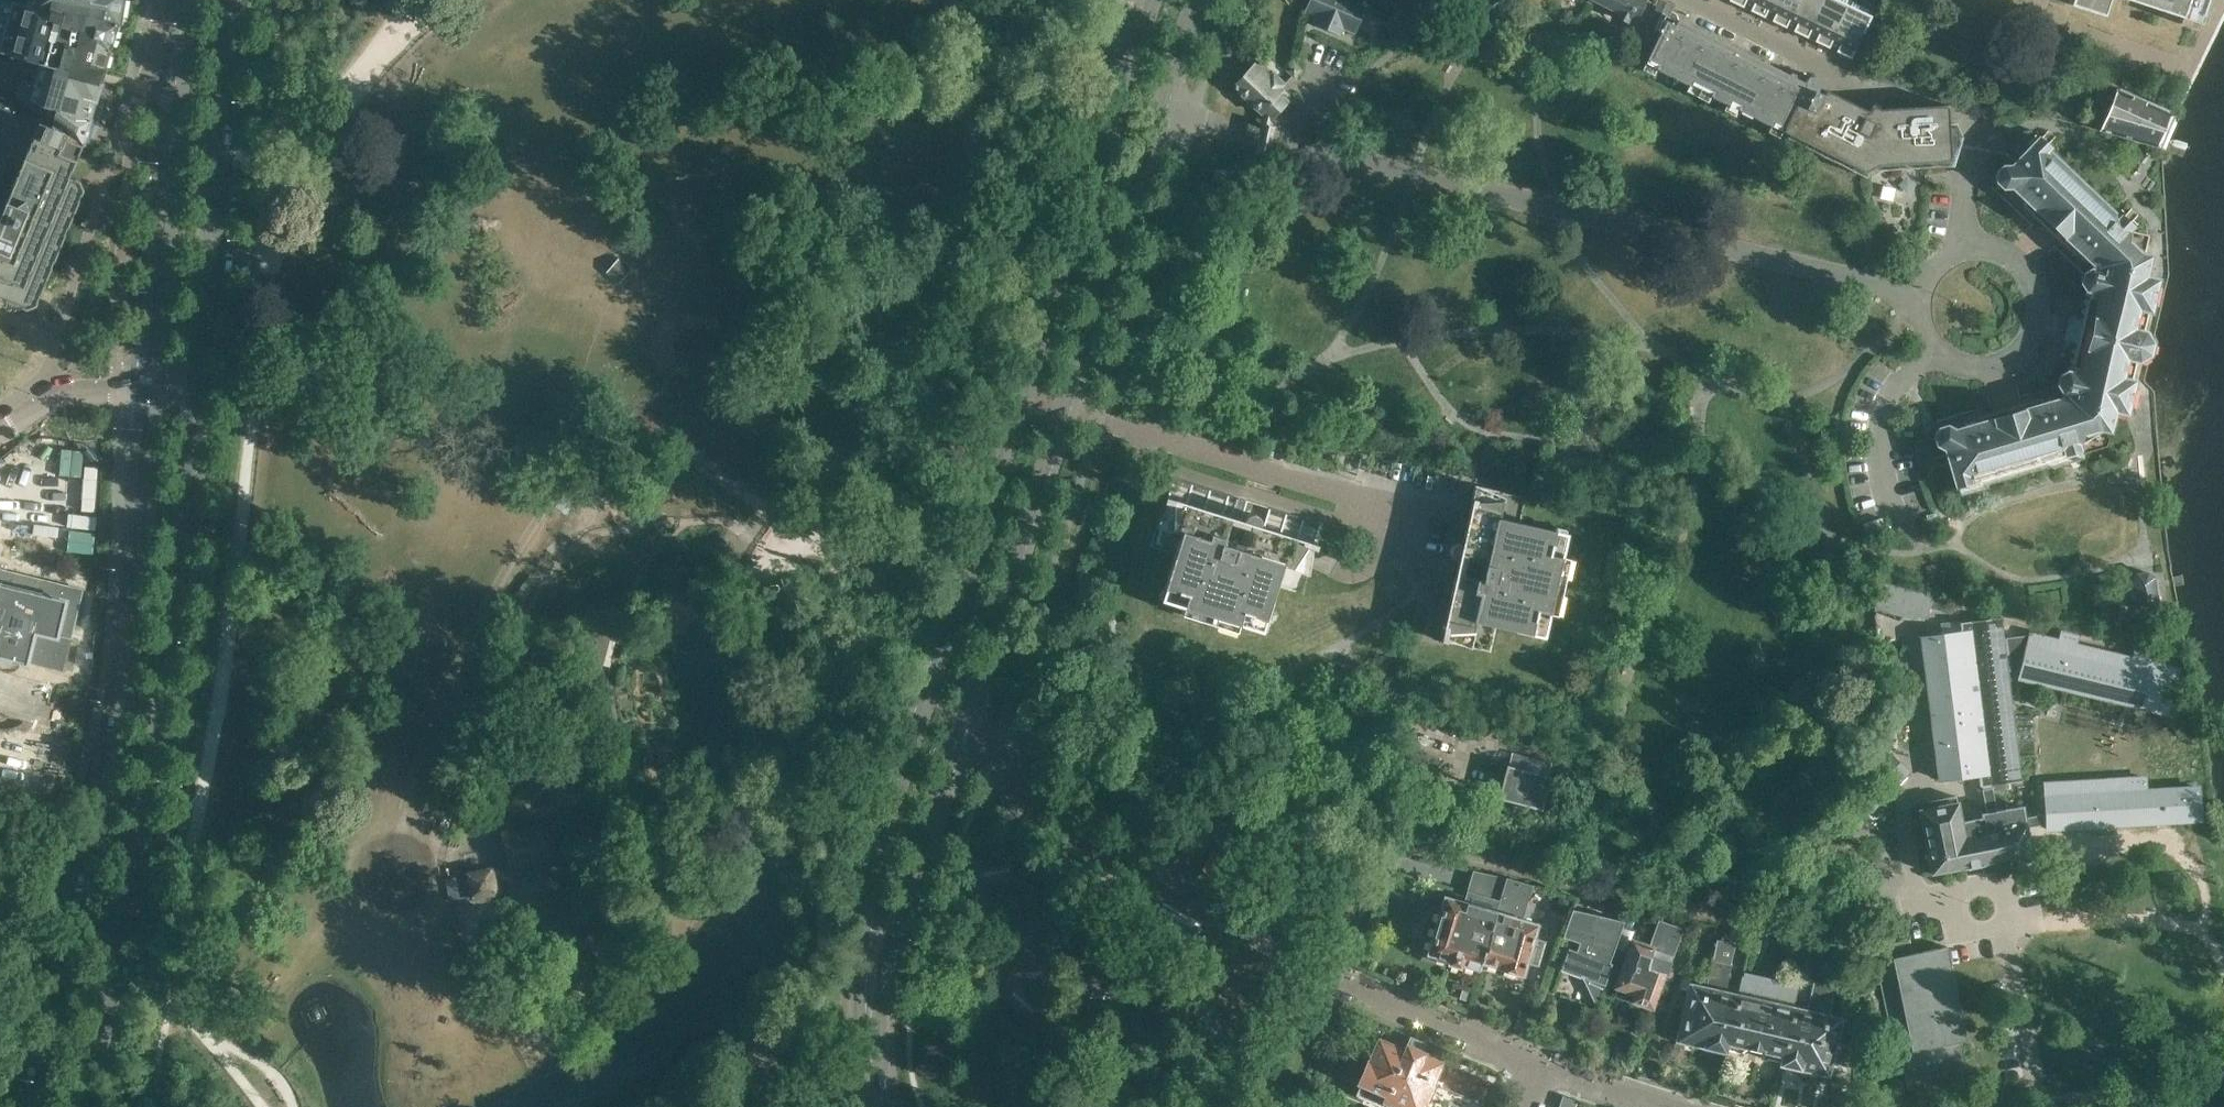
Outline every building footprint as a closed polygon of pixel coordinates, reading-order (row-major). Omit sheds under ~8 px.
[(14,0),(0,49),(0,53),(28,60),(101,79),(116,24),(116,23),(117,21),(40,8),(14,0)] [(14,0),(41,7),(40,8),(117,21),(117,19),(120,20),(124,0),(14,0)] [(1354,0),(1310,0),(1306,11),(1317,16),(1314,22),(1339,33),(1342,26),(1354,32),(1365,5),(1354,0)] [(1619,12),(1617,16),(1628,22),(1632,14),(1638,17),(1646,0),(1595,0),(1619,12)] [(1660,0),(1659,0),(1655,9),(1668,15),(1672,6),(1660,0)] [(1741,6),(1762,16),(1771,0),(1744,0),(1741,6)] [(1762,16),(1784,27),(1797,0),(1771,0),(1762,16)] [(1784,27),(1806,37),(1824,0),(1797,0),(1784,27)] [(1851,0),(1824,0),(1806,37),(1828,47),(1851,0)] [(1875,6),(1862,0),(1851,0),(1829,48),(1849,58),(1875,6)] [(2068,4),(2102,15),(2107,0),(2069,0),(2068,4)] [(2180,17),(2178,23),(2196,29),(2198,23),(2206,0),(2129,0),(2180,17)] [(1394,6),(1390,16),(1402,21),(1406,11),(1394,6)] [(1647,58),(1647,59),(1642,69),(1653,75),(1656,68),(1672,76),(1696,28),(1678,18),(1675,25),(1666,20),(1647,58)] [(1012,27),(990,34),(994,47),(1007,43),(1005,38),(1014,35),(1012,27)] [(1696,28),(1672,76),(1689,84),(1686,91),(1697,96),(1724,41),(1696,28)] [(1751,55),(1724,41),(1697,96),(1707,102),(1711,95),(1727,103),(1727,104),(1751,55)] [(1751,55),(1727,104),(1727,103),(1723,110),(1735,115),(1738,109),(1755,117),(1779,69),(1751,55)] [(28,60),(18,95),(52,125),(59,129),(84,145),(90,119),(89,119),(94,102),(95,102),(101,79),(28,60)] [(1270,73),(1257,61),(1235,83),(1236,84),(1234,85),(1234,88),(1269,120),(1275,114),(1289,99),(1288,98),(1291,95),(1283,88),(1287,84),(1273,70),(1270,73)] [(1286,70),(1292,76),(1294,77),(1302,70),(1294,62),(1286,70)] [(1779,69),(1755,117),(1771,125),(1767,132),(1779,138),(1784,127),(1796,103),(1806,83),(1805,82),(1779,69)] [(1806,83),(1796,103),(1798,103),(1815,112),(1828,86),(1823,81),(1814,76),(1808,76),(1805,82),(1806,83)] [(2116,88),(2098,129),(2098,130),(2156,147),(2170,114),(2166,112),(2167,111),(2116,88)] [(1868,111),(1826,90),(1815,112),(1798,103),(1796,103),(1782,131),(1787,134),(1786,138),(1865,177),(1879,170),(1885,170),(1901,168),(1917,168),(1933,166),(1952,166),(1960,137),(1954,122),(1948,123),(1947,105),(1879,109),(1871,105),(1868,111)] [(2027,106),(2029,95),(2007,91),(2005,101),(2027,106)] [(25,308),(38,302),(85,190),(81,180),(71,176),(84,145),(59,129),(47,124),(40,122),(39,123),(12,112),(16,103),(0,96),(0,298),(25,308)] [(2060,375),(2058,383),(2058,384),(2063,392),(2063,396),(1955,429),(1947,425),(1939,427),(1934,435),(1937,444),(1945,448),(1956,485),(1970,481),(1969,478),(2064,450),(2065,452),(2079,448),(2077,443),(2080,434),(2101,428),(2108,430),(2113,409),(2126,412),(2137,361),(2148,353),(2151,341),(2144,329),(2157,278),(2145,275),(2149,255),(2140,253),(2145,236),(2125,232),(2131,226),(2120,215),(2119,217),(2047,149),(2048,148),(2037,137),(2011,165),(2002,166),(1996,172),(1997,181),(2003,186),(2012,186),(2095,266),(2084,273),(2081,282),(2086,289),(2091,290),(2090,295),(2098,297),(2082,369),(2074,367),(2073,371),(2068,370),(2060,375)] [(1228,171),(1224,168),(1222,167),(1214,169),(1210,176),(1212,182),(1219,187),(1220,186),(1227,185),(1230,178),(1228,171)] [(618,258),(606,271),(620,283),(631,269),(618,258)] [(1556,451),(1551,450),(1547,449),(1542,469),(1545,470),(1550,471),(1551,469),(1556,451)] [(1455,571),(1440,640),(1445,641),(1446,637),(1470,647),(1474,630),(1473,630),(1475,621),(1532,634),(1532,632),(1531,636),(1540,639),(1546,612),(1545,616),(1547,617),(1548,613),(1556,614),(1568,558),(1561,556),(1562,552),(1560,552),(1565,529),(1556,527),(1555,530),(1519,522),(1525,496),(1474,485),(1461,544),(1459,543),(1455,544),(1452,546),(1450,550),(1451,555),(1453,558),(1456,559),(1459,560),(1462,558),(1463,559),(1459,574),(1457,573),(1457,572),(1455,571)] [(1165,496),(1164,502),(1168,502),(1156,526),(1172,531),(1172,530),(1182,533),(1164,589),(1161,588),(1158,597),(1180,604),(1180,605),(1184,607),(1181,614),(1237,631),(1239,624),(1243,625),(1243,623),(1265,630),(1268,621),(1265,620),(1283,565),(1292,568),(1291,568),(1308,574),(1311,547),(1315,549),(1317,544),(1259,526),(1260,523),(1260,520),(1259,518),(1257,516),(1253,515),(1250,515),(1247,517),(1245,520),(1245,523),(1245,524),(1245,526),(1230,521),(1230,519),(1232,519),(1232,517),(1166,496),(1165,496)] [(3,667),(10,668),(16,666),(23,659),(63,669),(84,588),(0,567),(0,663),(3,667)] [(2132,580),(2132,587),(2135,605),(2142,610),(2153,608),(2157,602),(2155,587),(2153,577),(2147,572),(2136,574),(2132,580)] [(1933,594),(1872,578),(1875,608),(1915,619),(1916,615),(1926,618),(1933,594)] [(1960,632),(1922,636),(1940,779),(1977,775),(1986,813),(1983,814),(1984,816),(1983,818),(1961,822),(1957,802),(1923,808),(1924,815),(1921,815),(1932,872),(2030,853),(2026,827),(2025,826),(2047,823),(2048,827),(2199,818),(2197,788),(2145,791),(2144,778),(2046,784),(2047,806),(2048,812),(2023,816),(2021,807),(1995,812),(1990,785),(2021,783),(2008,671),(2022,670),(2020,676),(2168,712),(2173,692),(2185,695),(2190,672),(2150,663),(2154,651),(2134,646),(2131,658),(2077,645),(2079,634),(2060,629),(2057,640),(2029,633),(2028,636),(2005,638),(2002,618),(1959,622),(1960,632)] [(1432,780),(1440,758),(1415,749),(1407,771),(1432,780)] [(1551,762),(1511,752),(1507,766),(1507,765),(1506,765),(1506,766),(1507,766),(1499,796),(1498,796),(1498,797),(1499,797),(1539,808),(1540,808),(1541,808),(1541,807),(1540,807),(1548,777),(1549,777),(1549,776),(1548,776),(1551,762)] [(1868,805),(1874,810),(1908,771),(1888,753),(1853,791),(1868,805)] [(567,820),(508,834),(516,865),(575,852),(567,820)] [(491,869),(468,874),(472,891),(465,893),(466,897),(495,891),(491,869)] [(1481,961),(1503,889),(1506,878),(1474,872),(1472,880),(1466,901),(1444,894),(1439,910),(1429,906),(1421,934),(1432,938),(1427,952),(1449,959),(1448,962),(1460,965),(1460,963),(1477,967),(1479,960),(1481,961)] [(1537,923),(1525,919),(1531,898),(1534,887),(1506,878),(1503,889),(1481,961),(1523,973),(1527,960),(1537,963),(1544,940),(1533,937),(1537,923)] [(1572,907),(1563,935),(1578,941),(1575,949),(1568,946),(1559,968),(1582,976),(1596,1006),(1612,962),(1609,961),(1612,952),(1612,953),(1624,920),(1572,907)] [(1666,974),(1679,937),(1683,928),(1659,920),(1656,928),(1650,946),(1634,941),(1626,961),(1624,960),(1616,985),(1617,985),(1614,995),(1632,1001),(1634,998),(1652,1005),(1663,973),(1666,974)] [(1717,938),(1705,985),(1689,982),(1676,1039),(1723,1050),(1736,993),(1725,990),(1735,942),(1717,938)] [(1912,951),(1910,938),(1889,942),(1892,955),(1912,951)] [(1947,946),(1892,957),(1893,962),(1877,966),(1896,1060),(1901,1059),(1908,1089),(1930,1084),(1932,1092),(1949,1089),(1947,1081),(1969,1076),(1961,1040),(1966,1039),(1947,946)] [(1740,975),(1736,993),(1723,1050),(1724,1050),(1727,1041),(1742,1045),(1742,1044),(1766,1049),(1766,1050),(1781,1054),(1793,1006),(1797,988),(1740,975)] [(1793,1006),(1781,1054),(1779,1063),(1802,1068),(1828,1074),(1841,1017),(1825,1013),(1831,986),(1811,982),(1806,1009),(1793,1006)] [(1532,1015),(1520,1011),(1514,1029),(1525,1033),(1532,1015)] [(1358,1082),(1355,1088),(1383,1100),(1400,1106),(1422,1106),(1426,1098),(1428,1099),(1432,1089),(1458,1100),(1469,1072),(1441,1061),(1441,1060),(1424,1052),(1425,1051),(1406,1042),(1404,1047),(1378,1036),(1369,1058),(1368,1058),(1358,1082)] [(1583,1041),(1570,1036),(1565,1049),(1578,1054),(1583,1041)] [(1631,1047),(1618,1043),(1613,1058),(1626,1062),(1631,1047)] [(1560,1106),(1580,1106),(1581,1104),(1563,1097),(1560,1106)]
